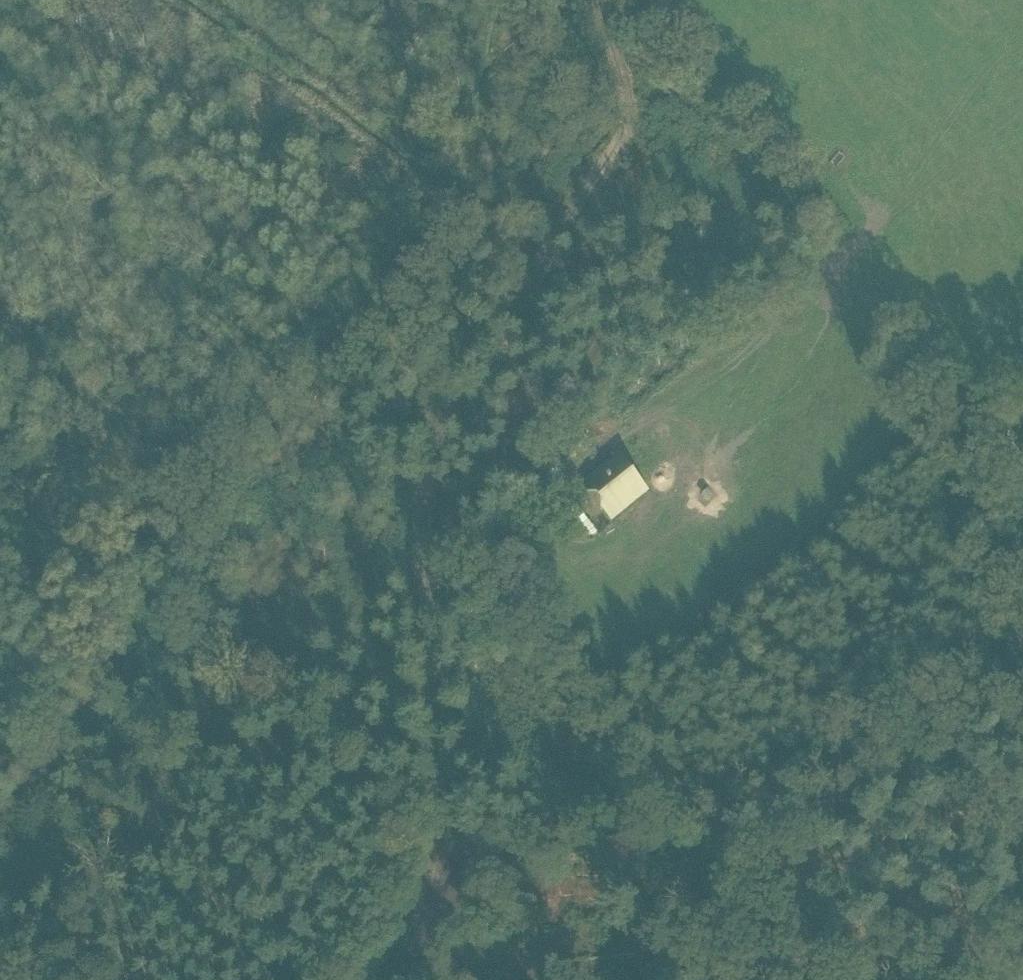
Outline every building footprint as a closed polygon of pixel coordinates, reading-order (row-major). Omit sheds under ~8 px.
[(620,455),(583,485),(609,517),(646,488),(620,455)]
